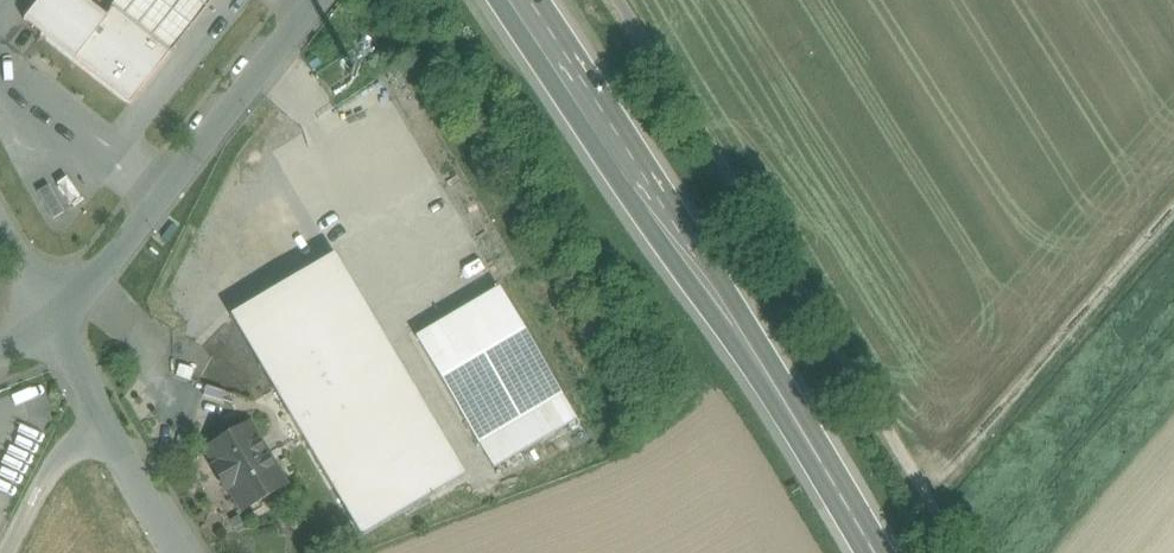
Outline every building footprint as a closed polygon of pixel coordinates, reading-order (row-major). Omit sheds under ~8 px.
[(86,0),(39,0),(24,20),(130,103),(171,52),(114,7),(106,17),(86,0)] [(114,7),(171,52),(214,0),(119,0),(114,7)] [(50,183),(40,189),(58,216),(68,209),(50,183)] [(333,256),(231,315),(361,537),(464,476),(333,256)] [(498,289),(416,338),(493,470),(576,421),(498,289)] [(248,425),(207,449),(217,466),(212,468),(225,490),(230,487),(243,511),(284,486),(248,425)]
